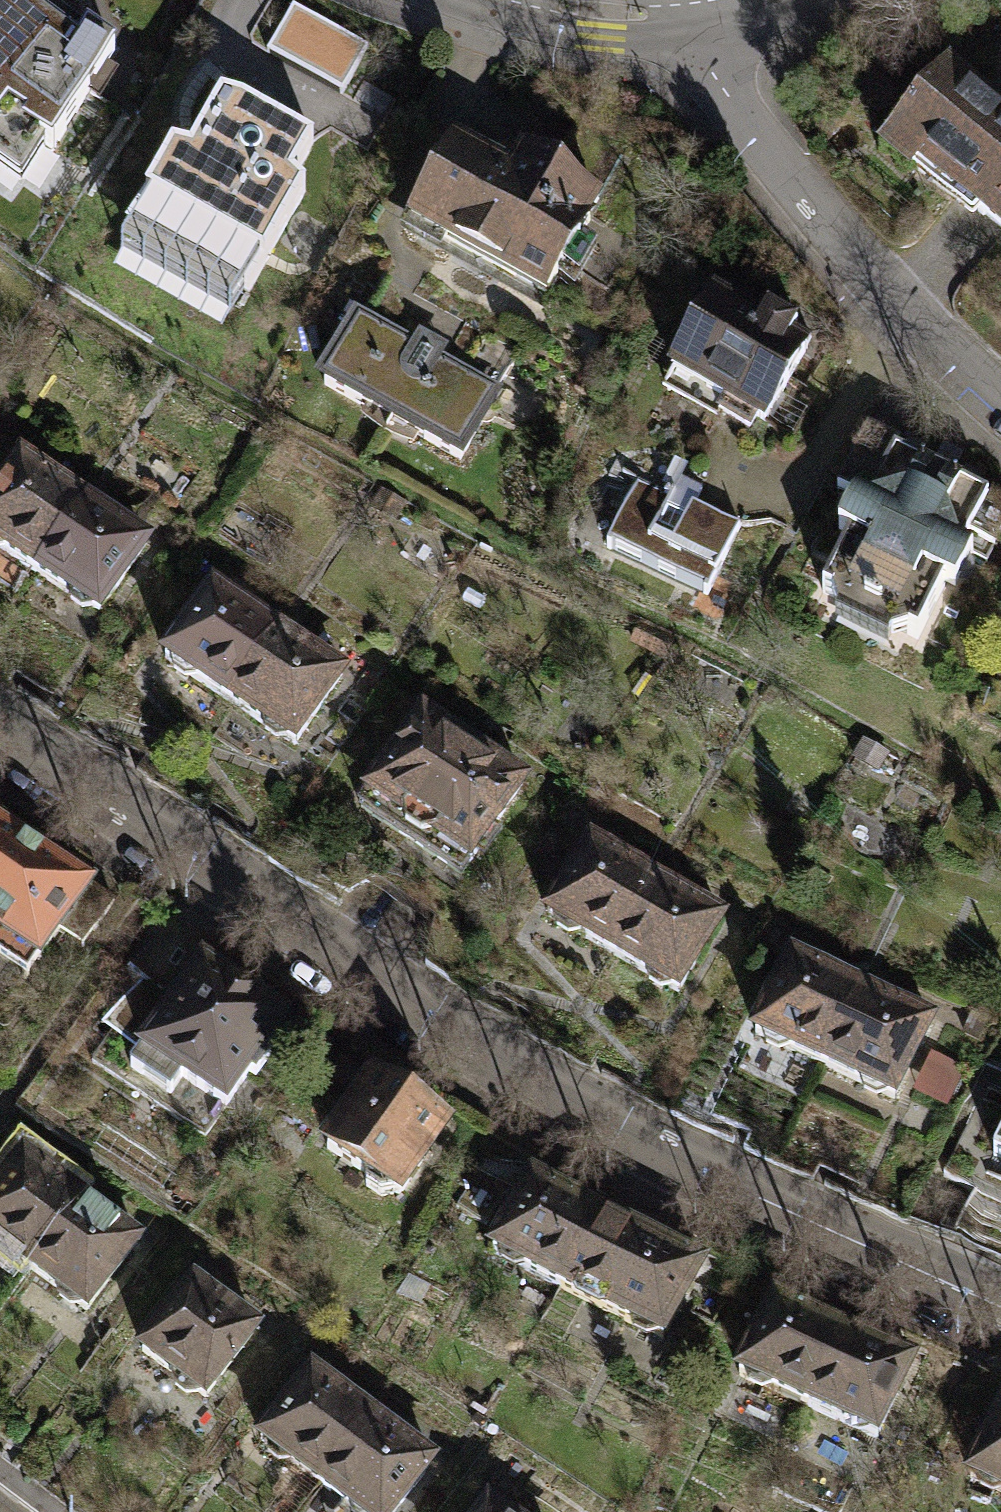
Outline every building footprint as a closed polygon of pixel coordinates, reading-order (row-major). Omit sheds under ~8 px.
[(29,162),(41,144),(46,148),(109,49),(43,0),(0,0),(0,142),(29,162)] [(322,65),(335,26),(294,12),(281,52),(322,65)] [(977,212),(1000,184),(1000,116),(943,69),(879,146),(910,172),(917,163),(977,212)] [(173,158),(125,241),(245,309),(306,196),(295,187),(314,150),(244,111),(222,106),(191,162),(173,158)] [(509,176),(455,144),(409,223),(543,301),(591,219),(583,214),(593,196),(522,155),(509,176)] [(977,212),(1000,232),(1000,184),(977,212)] [(316,319),(348,338),(358,321),(366,308),(334,289),(316,319)] [(711,296),(670,367),(722,397),(715,411),(745,429),(751,418),(760,424),(805,346),(789,336),(795,325),(769,310),(760,325),(711,296)] [(412,353),(358,321),(348,338),(323,381),(436,448),(472,387),(434,365),(422,386),(413,389),(402,382),(400,373),(412,353)] [(543,407),(497,383),(476,422),(483,423),(490,416),(528,436),(543,407)] [(820,592),(831,597),(834,613),(855,608),(887,624),(888,638),(904,633),(915,638),(940,586),(951,591),(968,555),(984,562),(1000,526),(1000,502),(893,449),(895,445),(863,429),(834,488),(853,497),(836,532),(847,537),(820,592)] [(0,483),(0,549),(35,572),(82,500),(17,458),(0,483)] [(666,488),(664,492),(636,479),(630,493),(620,488),(611,505),(621,510),(605,541),(704,590),(736,524),(691,502),(697,489),(679,479),(673,491),(666,488)] [(97,613),(145,542),(82,500),(35,572),(97,613)] [(210,586),(162,656),(228,701),(276,631),(210,586)] [(292,744),(340,674),(276,631),(228,701),(292,744)] [(421,716),(367,795),(468,863),(522,783),(421,716)] [(883,754),(861,741),(853,756),(875,768),(883,754)] [(85,885),(0,827),(0,957),(25,974),(55,930),(85,885)] [(590,843),(547,916),(612,954),(656,881),(590,843)] [(612,954),(677,993),(721,919),(656,881),(612,954)] [(85,885),(55,930),(78,946),(109,901),(85,885)] [(791,957),(756,1034),(821,1064),(857,987),(791,957)] [(283,1017),(202,960),(172,1003),(145,984),(113,1030),(140,1049),(128,1067),(167,1094),(178,1078),(220,1107),(243,1073),(252,1080),(274,1048),(265,1042),(283,1017)] [(821,1064),(893,1097),(929,1020),(857,987),(821,1064)] [(362,1071),(338,1056),(322,1080),(346,1095),(362,1071)] [(443,1122),(373,1074),(325,1144),(362,1171),(362,1184),(379,1195),(390,1189),(396,1193),(443,1122)] [(974,1186),(1000,1199),(1000,1129),(974,1186)] [(26,1266),(78,1197),(21,1155),(0,1184),(0,1247),(26,1266)] [(529,1177),(491,1252),(560,1287),(598,1212),(529,1177)] [(486,1202),(462,1190),(452,1210),(476,1222),(486,1202)] [(133,1238),(78,1197),(26,1266),(82,1307),(133,1238)] [(560,1287),(659,1337),(697,1262),(598,1212),(560,1287)] [(191,1282),(140,1350),(203,1397),(254,1329),(191,1282)] [(840,1329),(771,1298),(737,1376),(806,1406),(840,1329)] [(840,1329),(806,1406),(875,1436),(909,1359),(840,1329)] [(258,1440),(319,1484),(370,1416),(309,1371),(258,1440)] [(968,1476),(1000,1490),(1000,1403),(968,1476)] [(370,1416),(319,1484),(356,1511),(389,1511),(428,1459),(370,1416)] [(478,1511),(502,1511),(485,1501),(478,1511)]
